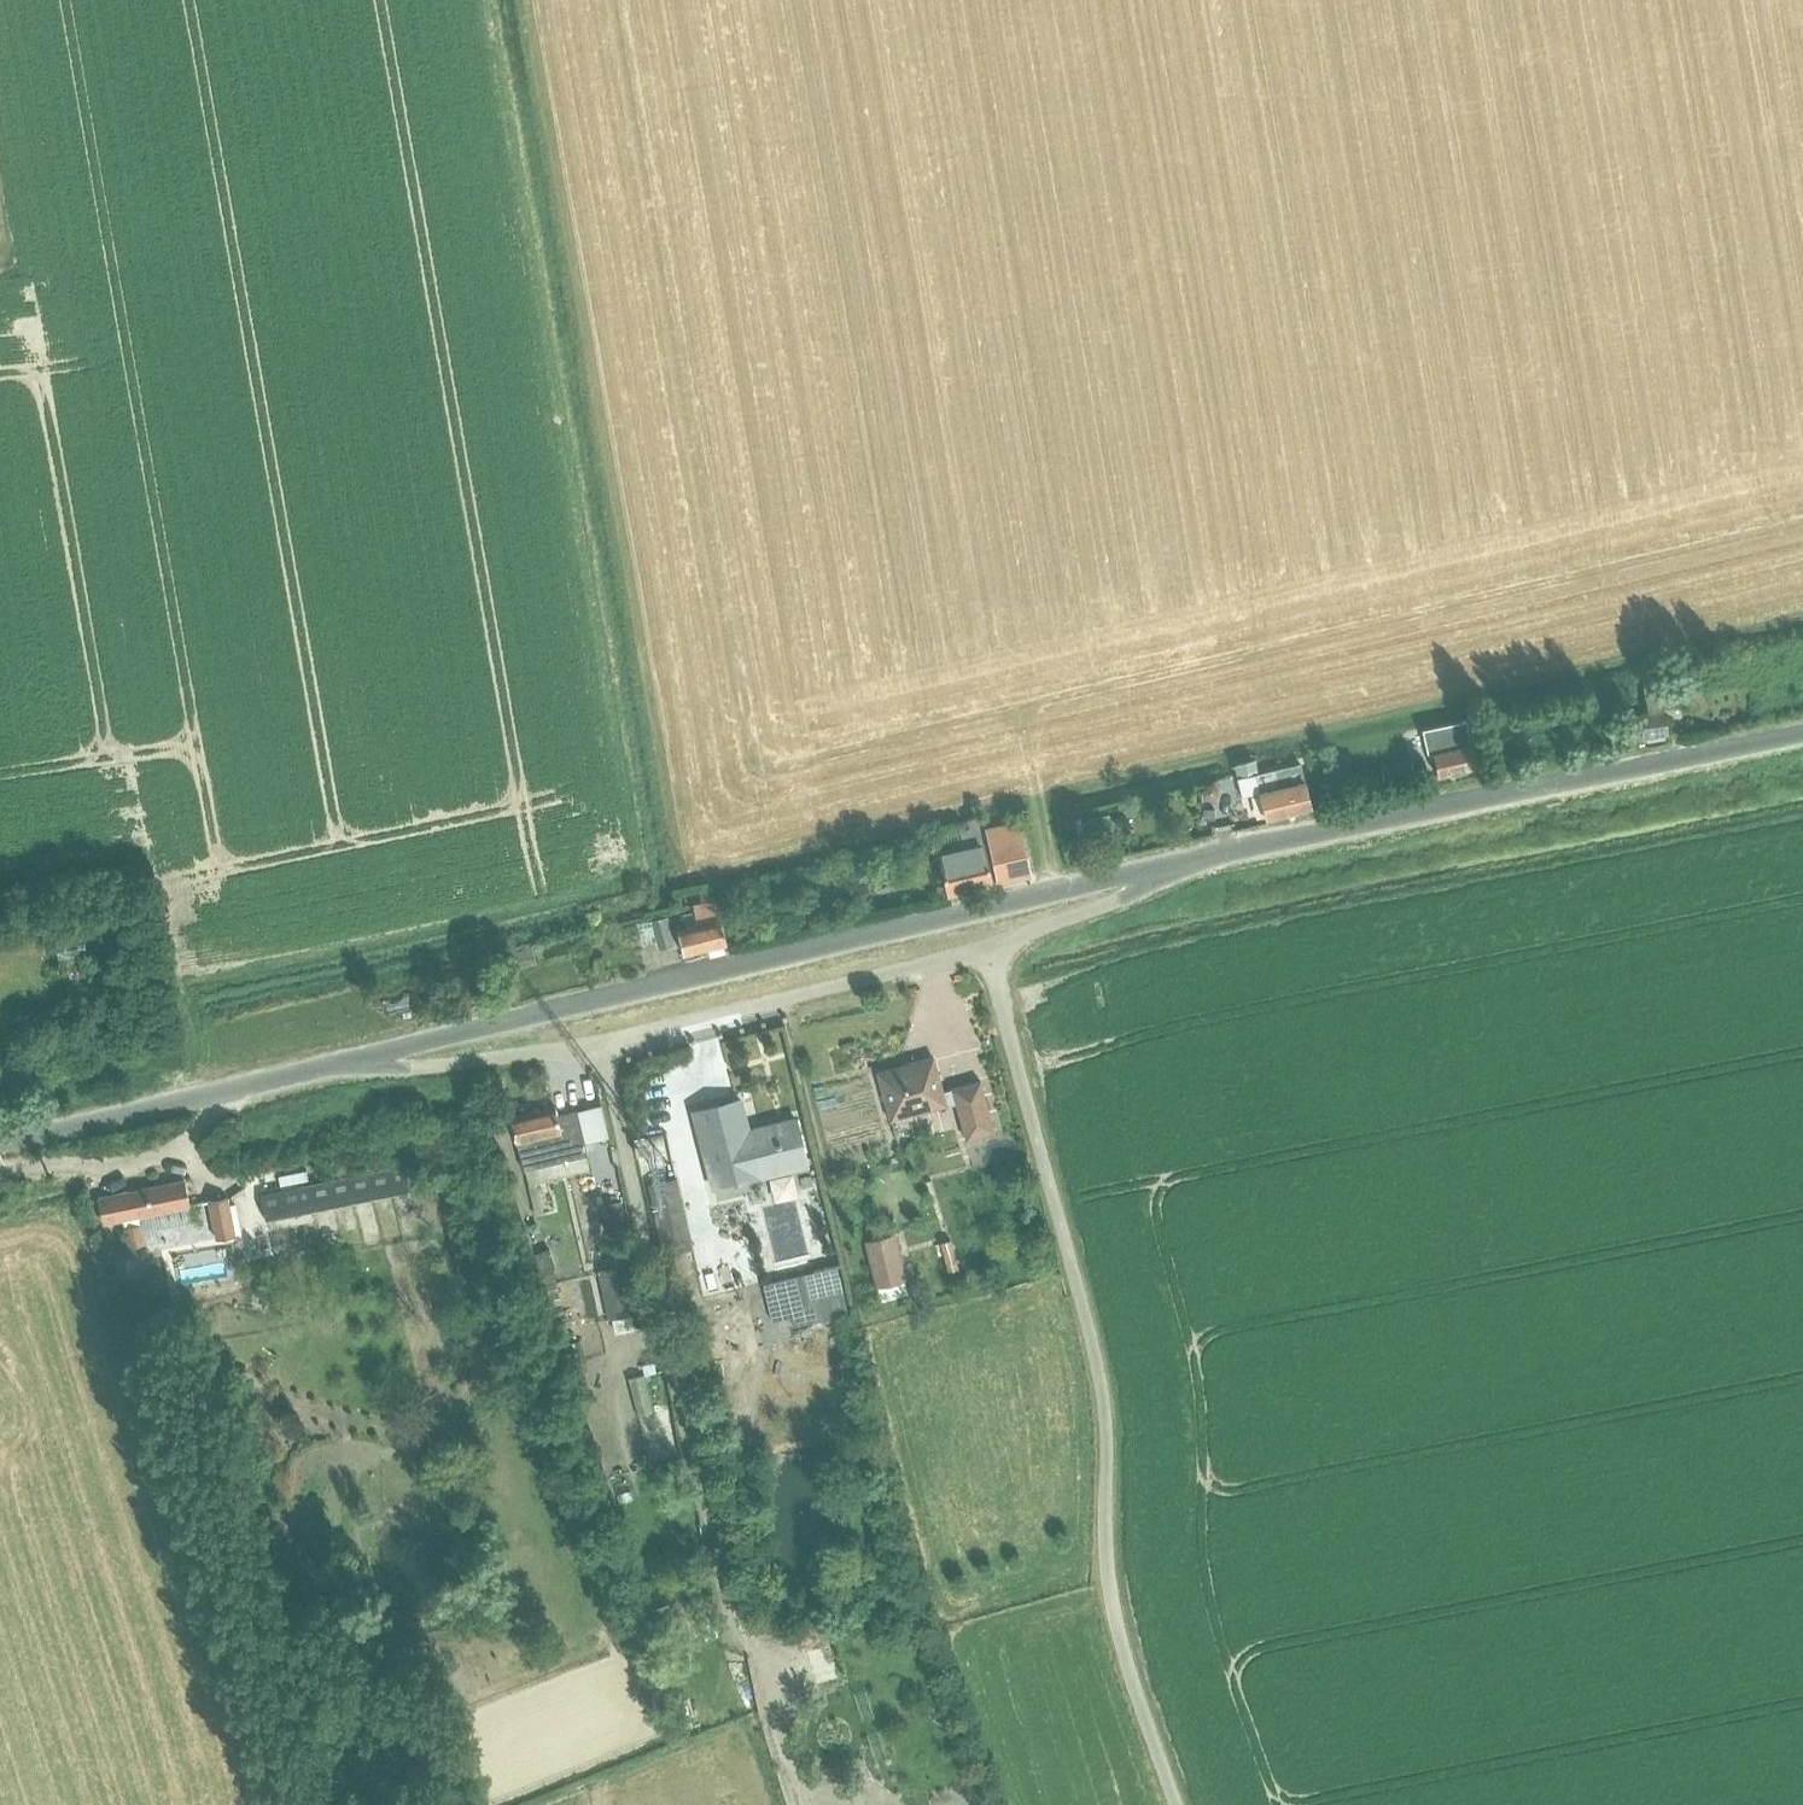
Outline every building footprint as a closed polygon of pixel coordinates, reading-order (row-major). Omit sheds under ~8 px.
[(1641,713),(1644,737),(1668,734),(1661,685),(1645,687),(1649,712),(1641,713)] [(1468,720),(1426,729),(1431,753),(1434,752),(1439,776),(1478,767),(1469,727),(1468,720)] [(1255,754),(1232,759),(1234,768),(1236,775),(1259,770),(1257,762),(1255,754)] [(1257,775),(1268,819),(1311,808),(1301,764),(1257,775)] [(1414,778),(1411,764),(1396,768),(1399,782),(1414,778)] [(1081,816),(1074,817),(1077,832),(1084,831),(1084,830),(1112,825),(1110,812),(1082,817),(1081,816)] [(1074,814),(1062,816),(1067,840),(1078,838),(1077,832),(1074,817),(1074,814)] [(955,852),(940,855),(948,891),(992,881),(978,815),(966,817),(969,827),(959,829),(963,842),(953,844),(955,852)] [(986,822),(990,837),(999,879),(1031,872),(1018,815),(986,822)] [(700,885),(704,904),(694,906),(699,925),(679,930),(684,953),(727,943),(713,882),(700,885)] [(668,916),(654,919),(660,948),(675,944),(668,916)] [(506,948),(510,968),(538,962),(535,942),(506,948)] [(980,1080),(963,1084),(952,1087),(953,1088),(943,1090),(935,1059),(930,1056),(909,1062),(910,1065),(882,1073),(879,1078),(891,1120),(895,1119),(900,1122),(910,1119),(912,1114),(956,1102),(966,1139),(994,1131),(980,1080)] [(694,1110),(714,1188),(808,1164),(796,1118),(748,1130),(740,1099),(694,1110)] [(589,1155),(586,1143),(578,1110),(558,1114),(556,1107),(512,1117),(518,1142),(525,1170),(589,1155)] [(311,1184),(262,1194),(267,1219),(411,1189),(406,1165),(341,1178),(311,1184)] [(648,1183),(663,1254),(692,1248),(677,1177),(648,1183)] [(152,1214),(190,1206),(185,1180),(98,1198),(104,1227),(110,1226),(109,1220),(151,1212),(152,1214)] [(210,1203),(209,1202),(209,1203),(217,1240),(235,1237),(228,1199),(210,1203)] [(145,1241),(141,1221),(124,1225),(128,1245),(145,1241)] [(866,1238),(878,1285),(913,1276),(902,1229),(866,1238)] [(961,1266),(954,1236),(942,1239),(949,1268),(961,1266)] [(625,1261),(598,1267),(609,1316),(636,1311),(625,1261)] [(642,1374),(629,1378),(638,1414),(652,1411),(642,1374)]
